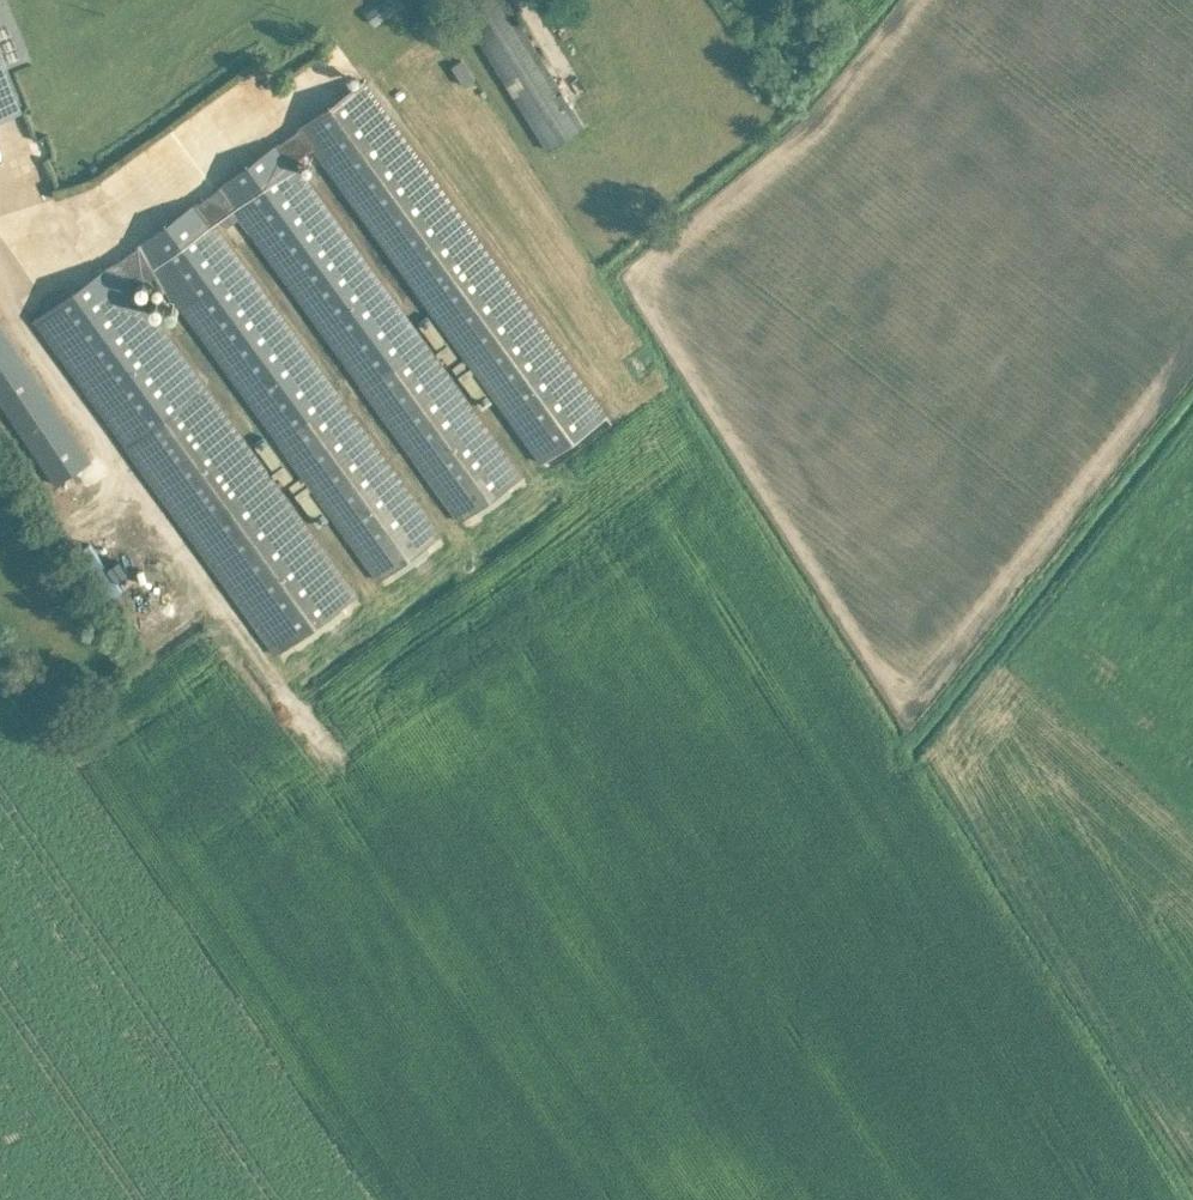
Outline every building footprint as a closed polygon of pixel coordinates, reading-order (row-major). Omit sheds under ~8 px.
[(548,148),(585,126),(507,0),(456,0),(548,148)] [(22,109),(0,54),(0,118),(22,109)] [(137,245),(116,259),(36,318),(277,651),(358,592),(131,279),(134,276),(138,281),(144,276),(147,279),(156,271),(378,578),(443,530),(217,218),(220,215),(227,225),(239,215),(459,519),(524,472),(297,159),(312,148),(541,462),(608,413),(364,79),(298,128),(299,129),(284,140),(281,136),(217,185),(218,186),(200,199),(198,197),(136,243),(137,245)] [(92,460),(0,322),(0,397),(58,483),(63,491),(71,485),(66,478),(92,460)]
